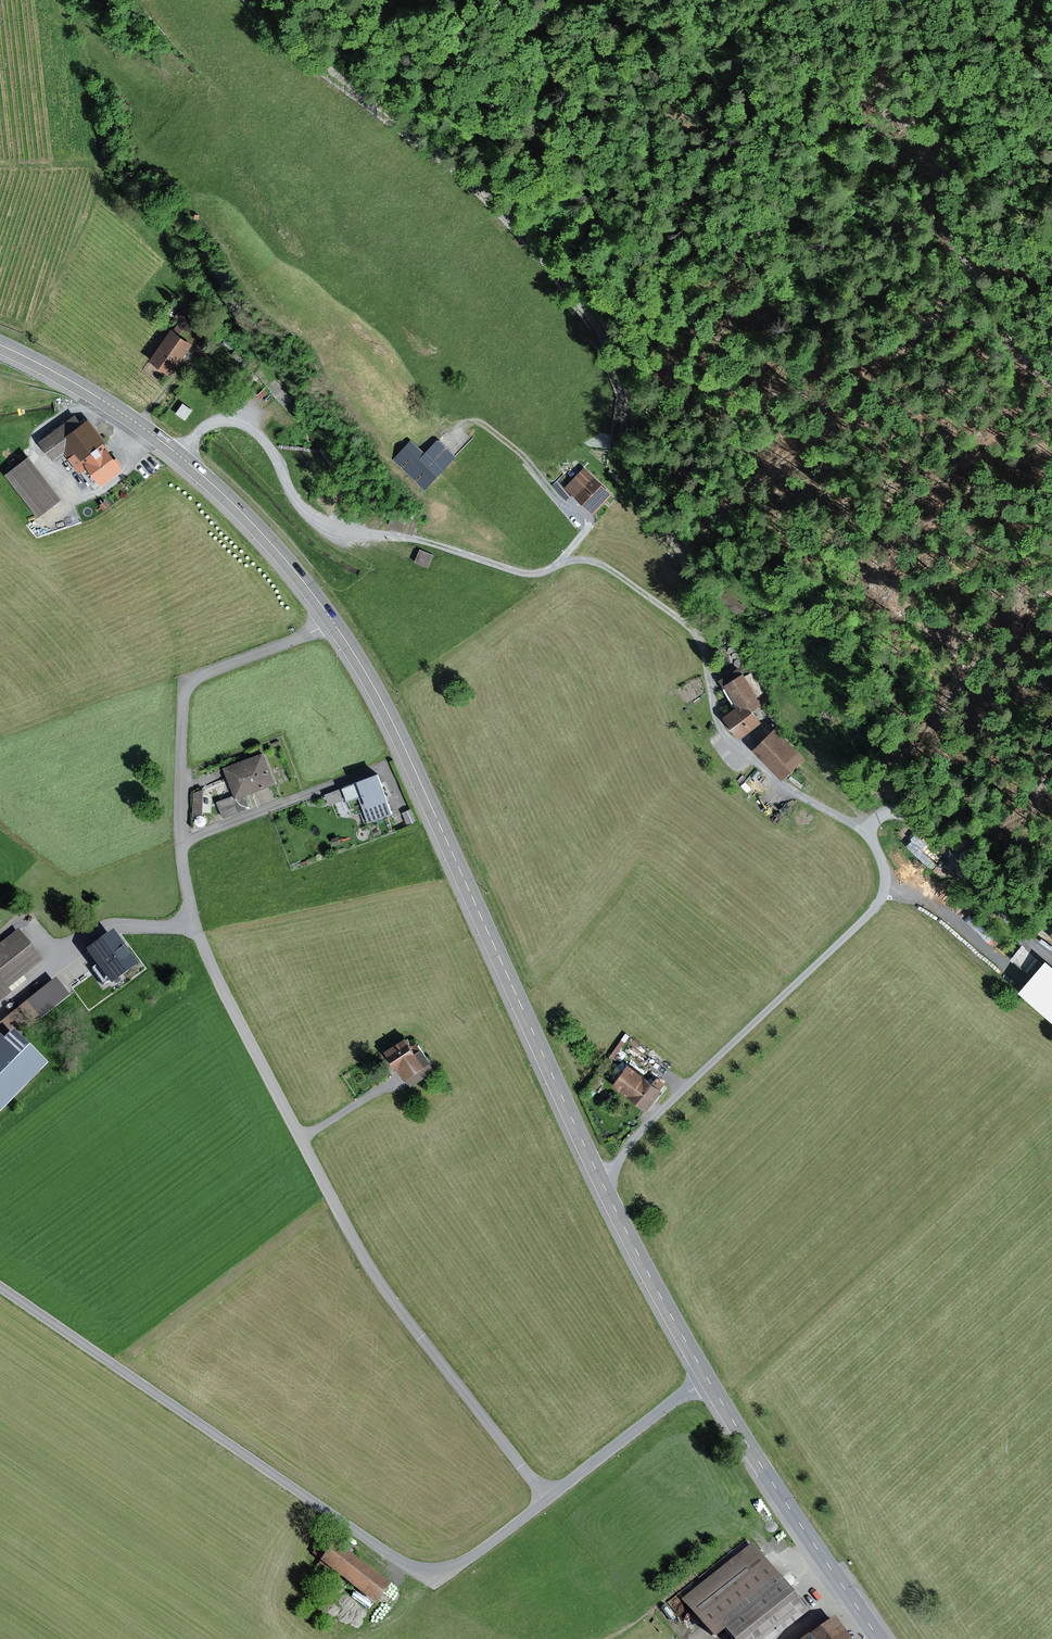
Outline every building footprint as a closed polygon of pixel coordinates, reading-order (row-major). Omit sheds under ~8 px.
[(175,316),(185,323),(192,314),(182,307),(175,316)] [(188,328),(178,320),(150,359),(172,374),(203,330),(192,323),(188,328)] [(194,411),(184,404),(176,414),(186,422),(194,411)] [(83,421),(77,413),(39,441),(54,461),(65,452),(81,473),(89,467),(101,482),(104,480),(105,482),(120,471),(118,469),(122,466),(105,444),(108,441),(90,417),(83,421)] [(411,439),(393,459),(426,490),(458,455),(439,437),(425,452),(411,439)] [(31,455),(7,474),(40,517),(64,498),(31,455)] [(613,493),(585,466),(571,479),(564,472),(552,485),(567,500),(575,492),(595,511),(613,493)] [(434,554),(421,549),(415,562),(429,568),(434,554)] [(763,703),(744,672),(741,674),(738,669),(720,679),(725,688),(728,686),(739,705),(725,716),(741,738),(763,721),(755,708),(763,703)] [(764,705),(757,710),(766,722),(773,717),(764,705)] [(806,758),(776,728),(754,749),(784,779),(806,758)] [(265,751),(224,767),(235,795),(219,801),(225,817),(251,807),(246,795),(277,783),(265,751)] [(359,780),(343,786),(353,812),(357,813),(361,812),(365,823),(393,813),(388,799),(390,798),(380,771),(359,779),(359,780)] [(204,789),(193,793),(192,819),(203,819),(204,789)] [(412,808),(403,812),(408,825),(418,821),(412,808)] [(919,832),(907,842),(932,868),(943,858),(919,832)] [(26,980),(23,977),(44,960),(18,927),(0,942),(0,1002),(26,980)] [(112,929),(84,949),(96,965),(91,968),(103,985),(108,982),(110,984),(138,964),(112,929)] [(1024,946),(1015,958),(1027,967),(1036,955),(1024,946)] [(1048,959),(1021,990),(1051,1016),(1051,963),(1048,959)] [(0,1022),(0,1035),(3,1039),(11,1031),(15,1035),(38,1016),(40,1019),(70,996),(55,978),(0,1022)] [(0,1039),(0,1111),(46,1065),(15,1035),(11,1031),(3,1039),(2,1041),(0,1039)] [(407,1037),(386,1050),(410,1087),(436,1070),(417,1040),(411,1044),(407,1037)] [(663,1089),(629,1065),(614,1085),(648,1110),(663,1089)] [(320,1559),(318,1561),(375,1605),(390,1584),(335,1541),(333,1542),(326,1536),(312,1553),(320,1559)] [(681,1598),(713,1638),(723,1630),(730,1638),(774,1638),(807,1613),(752,1543),(681,1598)] [(804,1638),(850,1638),(834,1617),(804,1638)]
